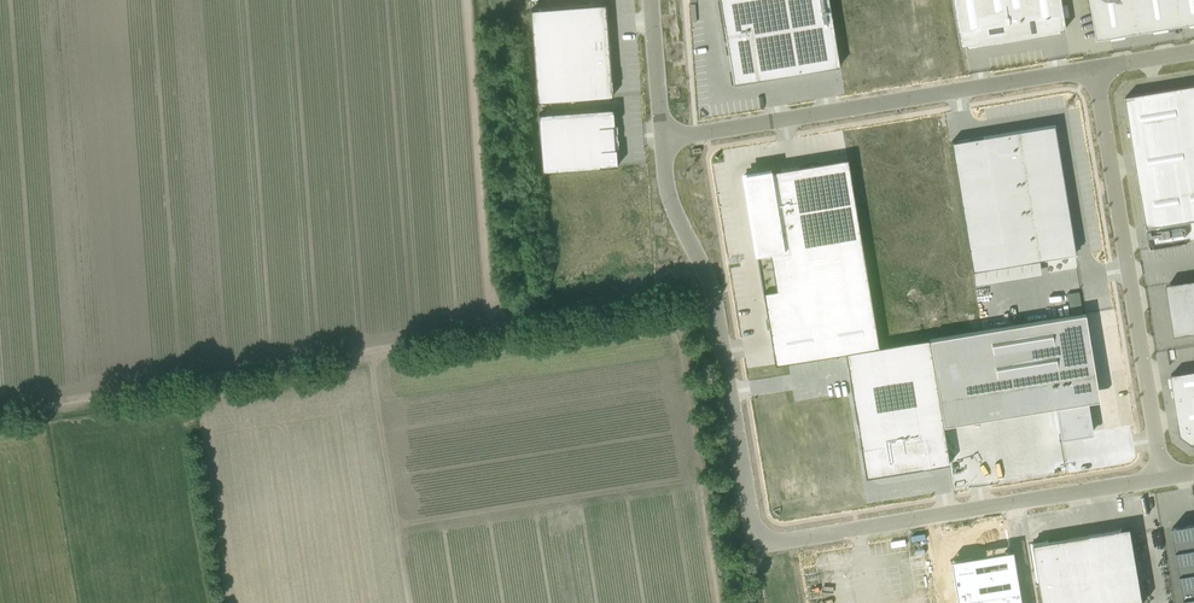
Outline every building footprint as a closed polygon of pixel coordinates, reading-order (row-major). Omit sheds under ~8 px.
[(728,56),(732,80),(733,84),(839,66),(828,0),(719,0),(728,56)] [(959,46),(1065,29),(1060,0),(951,0),(959,46)] [(1098,39),(1193,23),(1193,0),(1091,0),(1098,39)] [(600,5),(530,10),(537,102),(612,97),(612,92),(612,91),(611,92),(609,61),(608,47),(603,48),(600,5)] [(1125,97),(1147,230),(1148,230),(1148,228),(1193,220),(1193,85),(1125,97)] [(597,110),(538,114),(542,172),(615,166),(617,166),(617,165),(615,165),(614,150),(616,150),(616,149),(613,149),(612,138),(613,138),(613,137),(612,137),(611,126),(612,126),(612,125),(611,109),(597,110)] [(1053,125),(951,142),(972,271),(1075,254),(1053,125)] [(847,159),(744,176),(775,364),(878,347),(847,159)] [(1168,284),(1169,286),(1184,284),(1186,299),(1174,301),(1177,316),(1174,317),(1174,319),(1177,319),(1179,332),(1177,333),(1177,335),(1193,332),(1193,280),(1168,284)] [(1086,314),(930,340),(944,427),(963,424),(959,397),(1053,382),(1063,440),(1077,438),(1076,435),(1094,432),(1085,377),(1096,375),(1086,314)] [(928,339),(845,353),(865,478),(921,468),(949,464),(944,436),(928,339)] [(1171,374),(1181,435),(1193,444),(1193,443),(1193,370),(1171,374)] [(1172,527),(1185,602),(1193,602),(1193,523),(1172,527)] [(1031,544),(1035,570),(1034,570),(1034,571),(1035,571),(1037,579),(1035,579),(1036,580),(1040,602),(1139,602),(1144,602),(1131,527),(1121,529),(1121,528),(1120,528),(1121,529),(1047,541),(1047,540),(1046,540),(1047,542),(1031,544)] [(949,560),(957,602),(1021,602),(1012,550),(949,560)]
